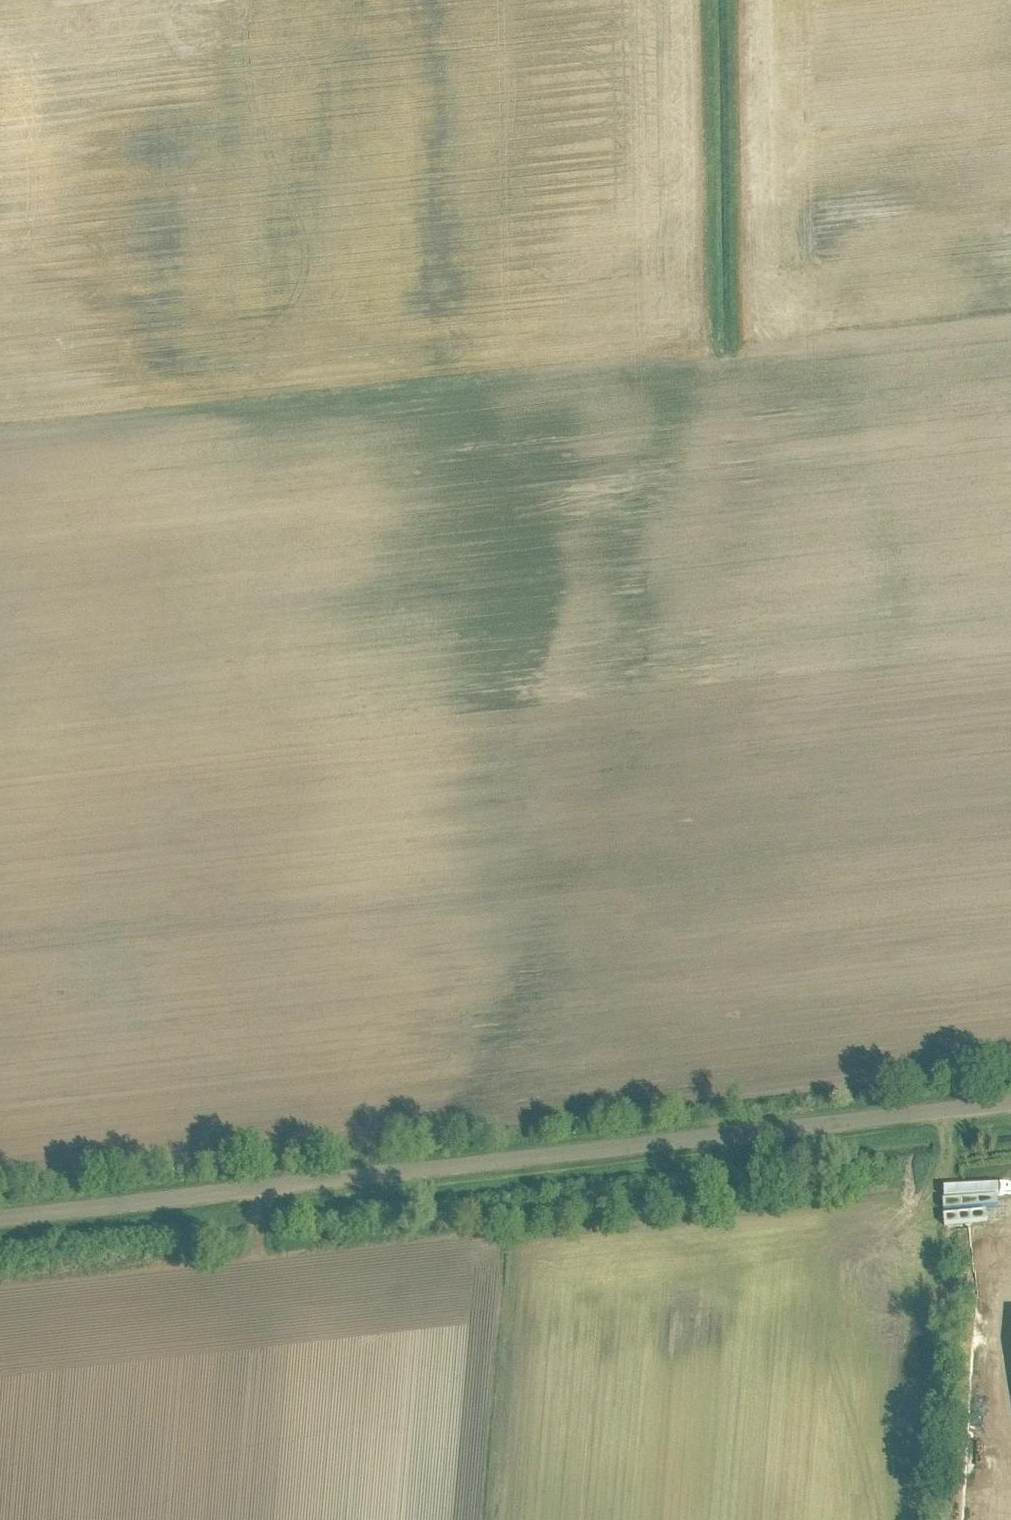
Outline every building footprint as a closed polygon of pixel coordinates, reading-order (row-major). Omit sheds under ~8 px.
[(1004,1197),(1004,1186),(961,1187),(961,1197),(1004,1197)]
